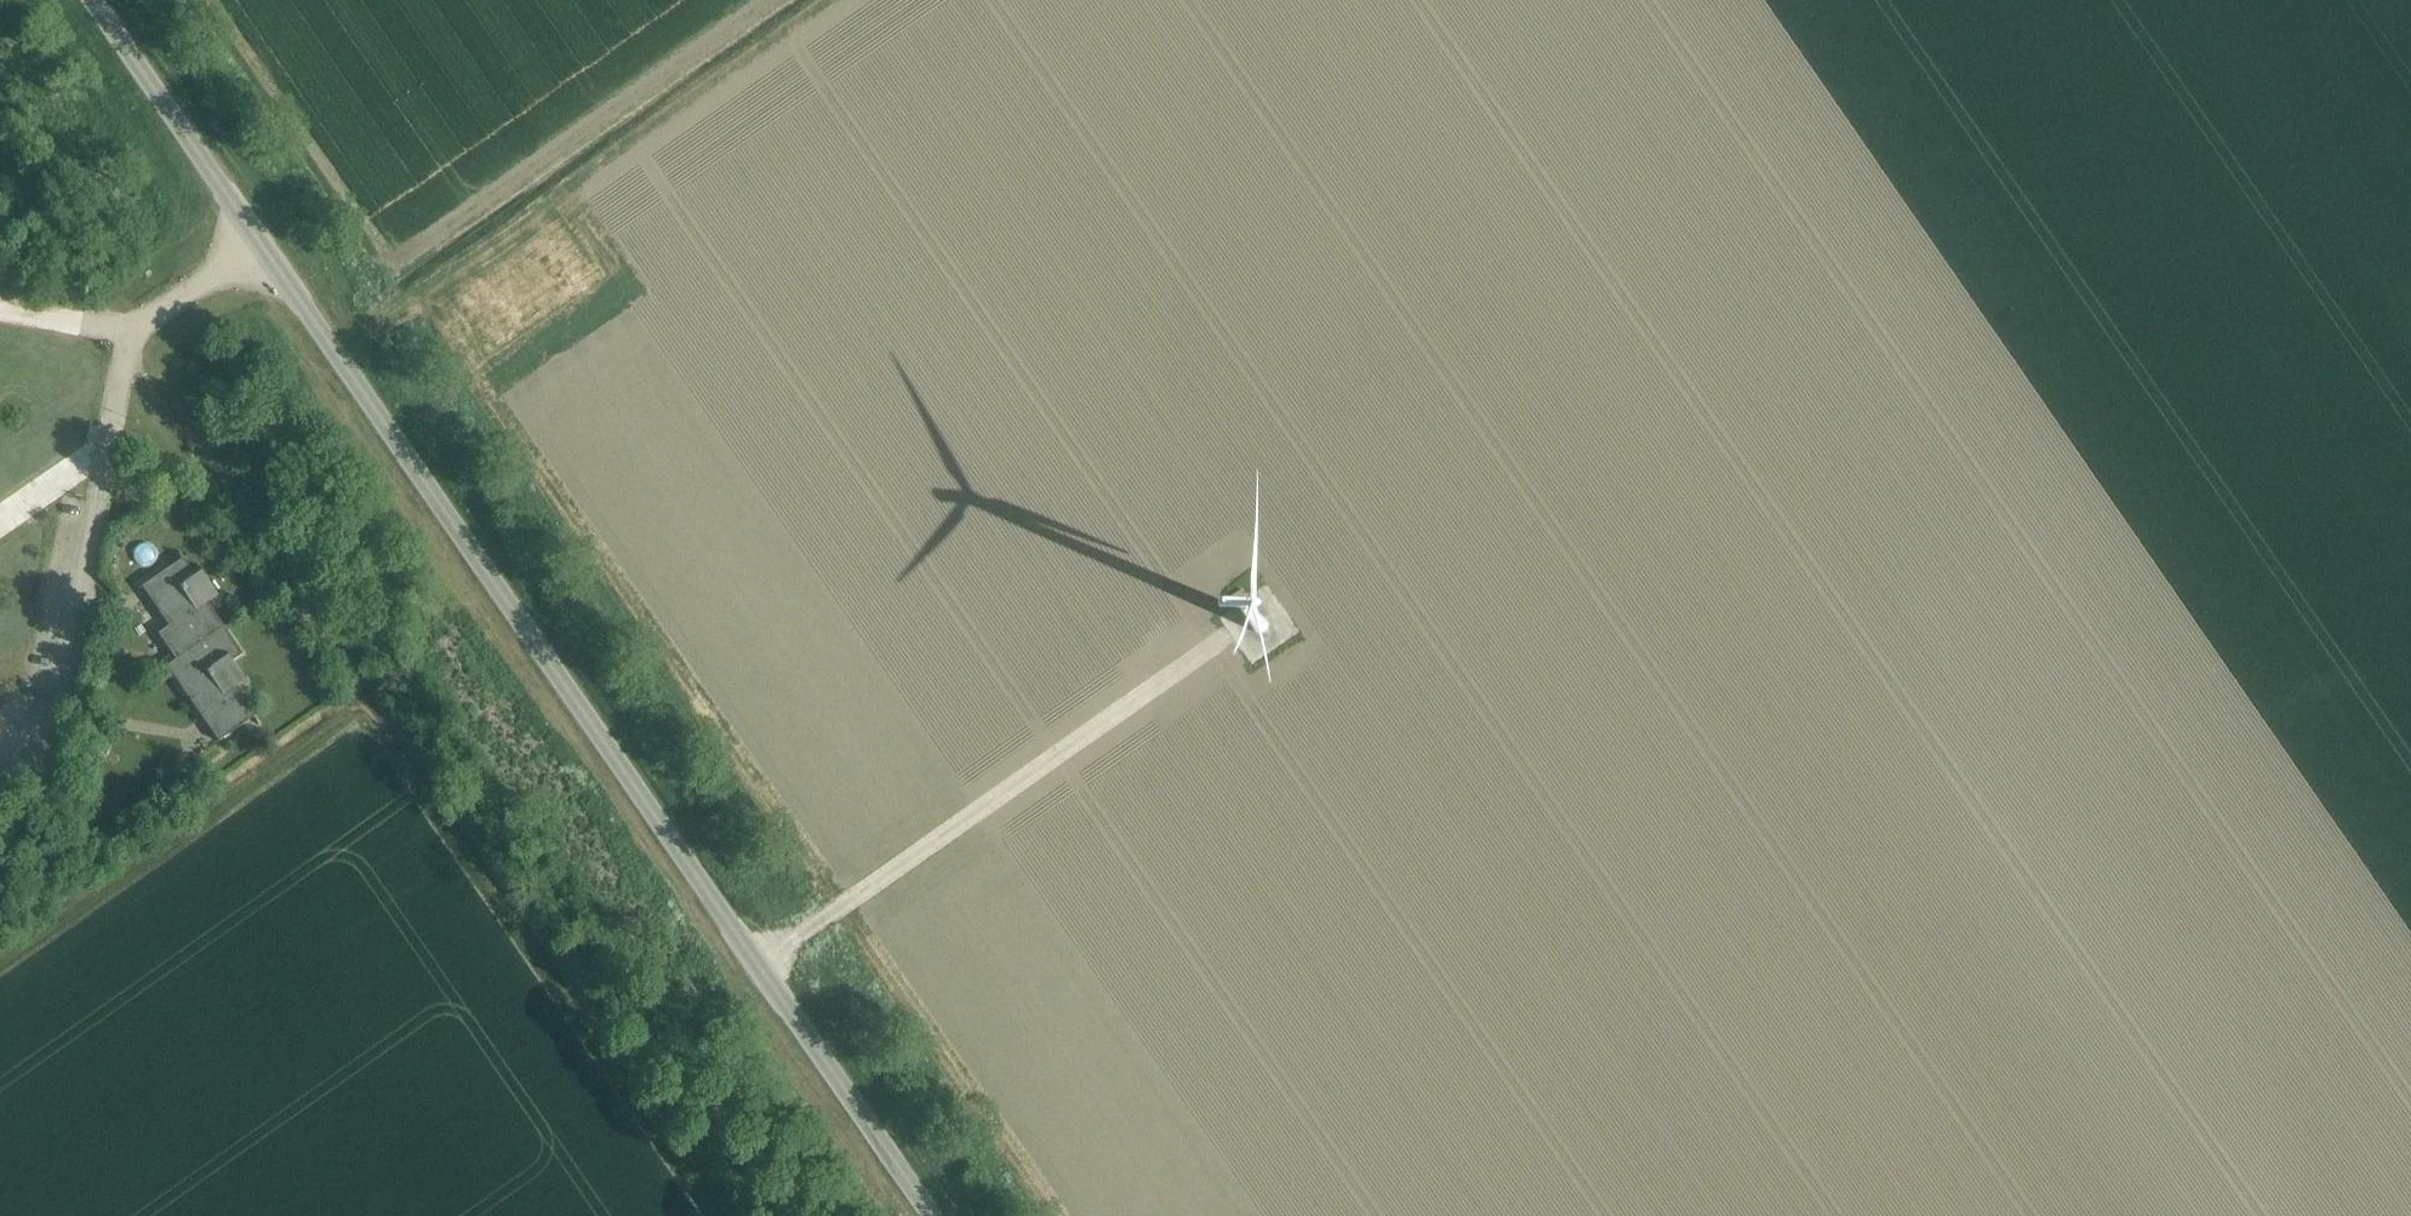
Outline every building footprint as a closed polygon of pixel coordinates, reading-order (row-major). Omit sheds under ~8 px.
[(49,541),(68,542),(68,529),(49,528),(49,541)] [(183,558),(153,580),(169,604),(158,611),(169,626),(158,634),(176,661),(224,628),(206,602),(217,595),(199,568),(193,572),(183,558)] [(209,715),(224,737),(224,738),(254,717),(233,686),(244,679),(232,662),(242,655),(224,628),(176,661),(191,681),(181,688),(203,719),(209,715)] [(100,639),(95,664),(104,665),(109,640),(100,639)]
